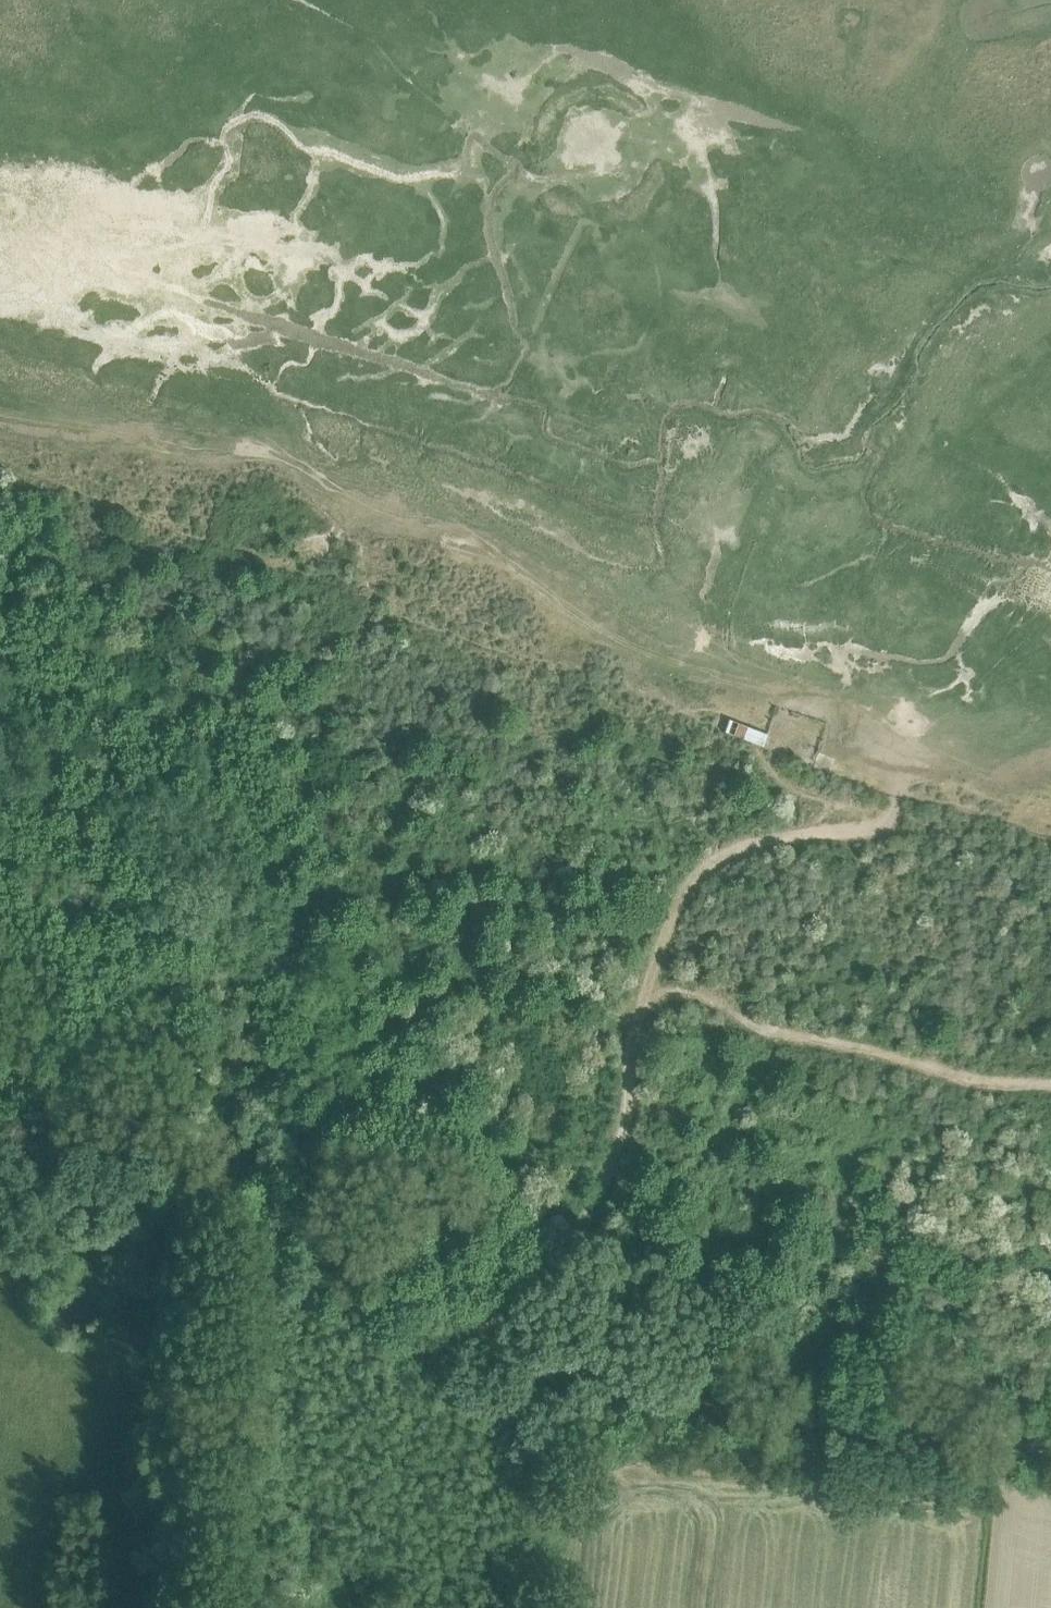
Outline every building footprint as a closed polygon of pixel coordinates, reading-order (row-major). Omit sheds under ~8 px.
[(703,705),(720,707),(722,694),(704,692),(703,705)] [(765,731),(770,715),(730,704),(725,721),(765,731)]
